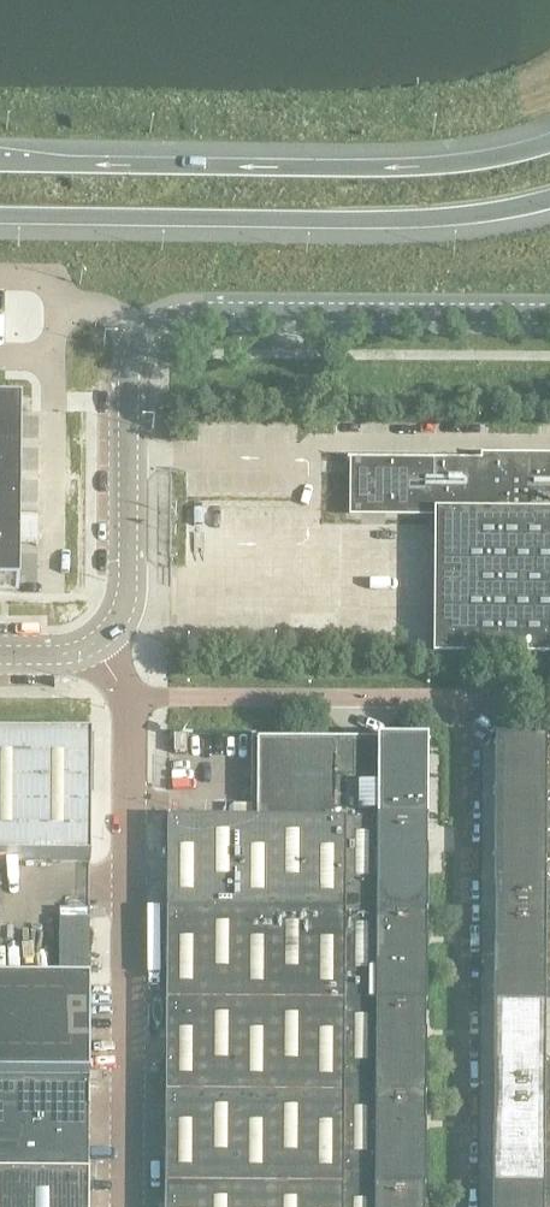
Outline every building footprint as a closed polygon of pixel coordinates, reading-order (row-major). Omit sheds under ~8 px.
[(20,410),(0,410),(0,446),(20,447),(20,410)] [(20,447),(0,446),(0,479),(20,479),(20,447)] [(501,461),(355,460),(354,511),(394,504),(394,511),(442,512),(442,518),(441,518),(440,652),(548,653),(548,663),(549,663),(549,461),(501,461)] [(20,479),(0,479),(0,512),(14,512),(14,511),(20,511),(20,479)] [(19,541),(20,511),(14,511),(14,512),(0,512),(0,541),(19,541)] [(19,541),(0,541),(0,593),(19,593),(19,541)] [(91,751),(90,751),(90,738),(78,738),(78,737),(0,737),(0,860),(90,860),(91,751)] [(427,916),(427,822),(428,741),(257,740),(256,821),(167,821),(167,914),(427,916)] [(495,741),(494,916),(549,917),(549,741),(495,741)] [(426,1007),(427,944),(427,916),(167,914),(166,1006),(426,1007)] [(63,972),(87,973),(90,916),(66,915),(63,972)] [(494,916),(493,1008),(549,1008),(549,917),(494,916)] [(89,984),(89,983),(0,983),(0,1078),(89,1079),(89,984)] [(426,1099),(426,1035),(426,1007),(166,1006),(166,1097),(426,1099)] [(493,1008),(493,1099),(549,1100),(549,1008),(493,1008)] [(89,1087),(89,1079),(0,1078),(0,1176),(88,1176),(89,1087)] [(425,1190),(425,1127),(426,1099),(166,1097),(165,1189),(425,1190)] [(493,1099),(492,1191),(549,1191),(549,1100),(493,1099)] [(88,1176),(0,1176),(0,1206),(88,1206),(88,1176)] [(425,1190),(165,1189),(165,1206),(425,1206),(425,1190)] [(492,1191),(492,1206),(549,1206),(549,1191),(492,1191)]
